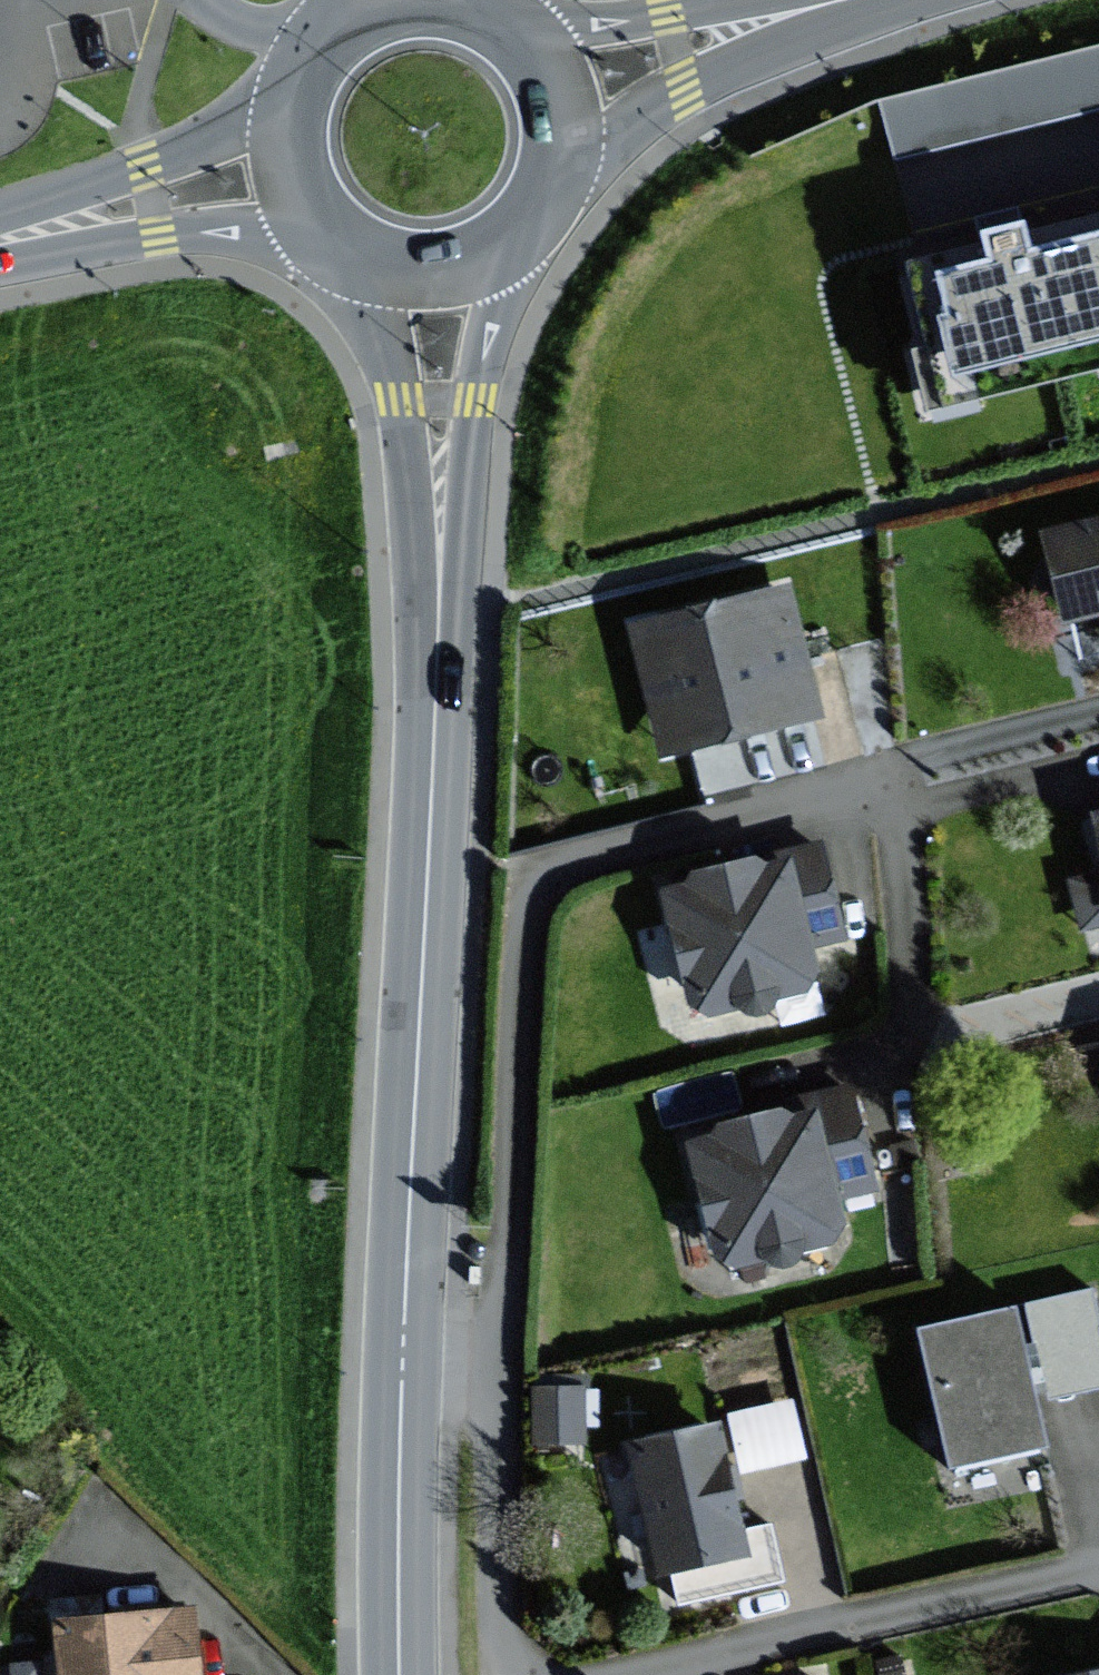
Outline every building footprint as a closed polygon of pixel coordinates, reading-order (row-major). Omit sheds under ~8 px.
[(898,130),(1098,94),(1098,43),(889,81),(898,130)] [(905,259),(936,396),(1098,359),(1098,215),(1006,236),(905,259)] [(1039,528),(1064,626),(1098,617),(1098,513),(1039,528)] [(784,588),(635,626),(667,751),(817,712),(784,588)] [(1085,807),(1098,872),(1066,879),(1076,931),(1098,926),(1098,804),(1085,807)] [(824,839),(660,879),(691,1005),(710,1018),(811,992),(823,971),(817,946),(848,939),(824,839)] [(847,1086),(681,1121),(712,1269),(844,1242),(823,1146),(859,1139),(847,1086)] [(917,1324),(949,1471),(1052,1449),(1041,1398),(1098,1386),(1098,1323),(1091,1286),(917,1324)] [(589,1385),(533,1385),(534,1444),(589,1444),(588,1427),(601,1427),(600,1389),(589,1389),(589,1385)] [(736,1458),(806,1448),(797,1390),(727,1400),(736,1458)] [(719,1423),(626,1447),(658,1573),(670,1570),(681,1611),(781,1586),(765,1521),(745,1526),(719,1423)] [(188,1607),(53,1624),(59,1674),(197,1674),(188,1607)]
